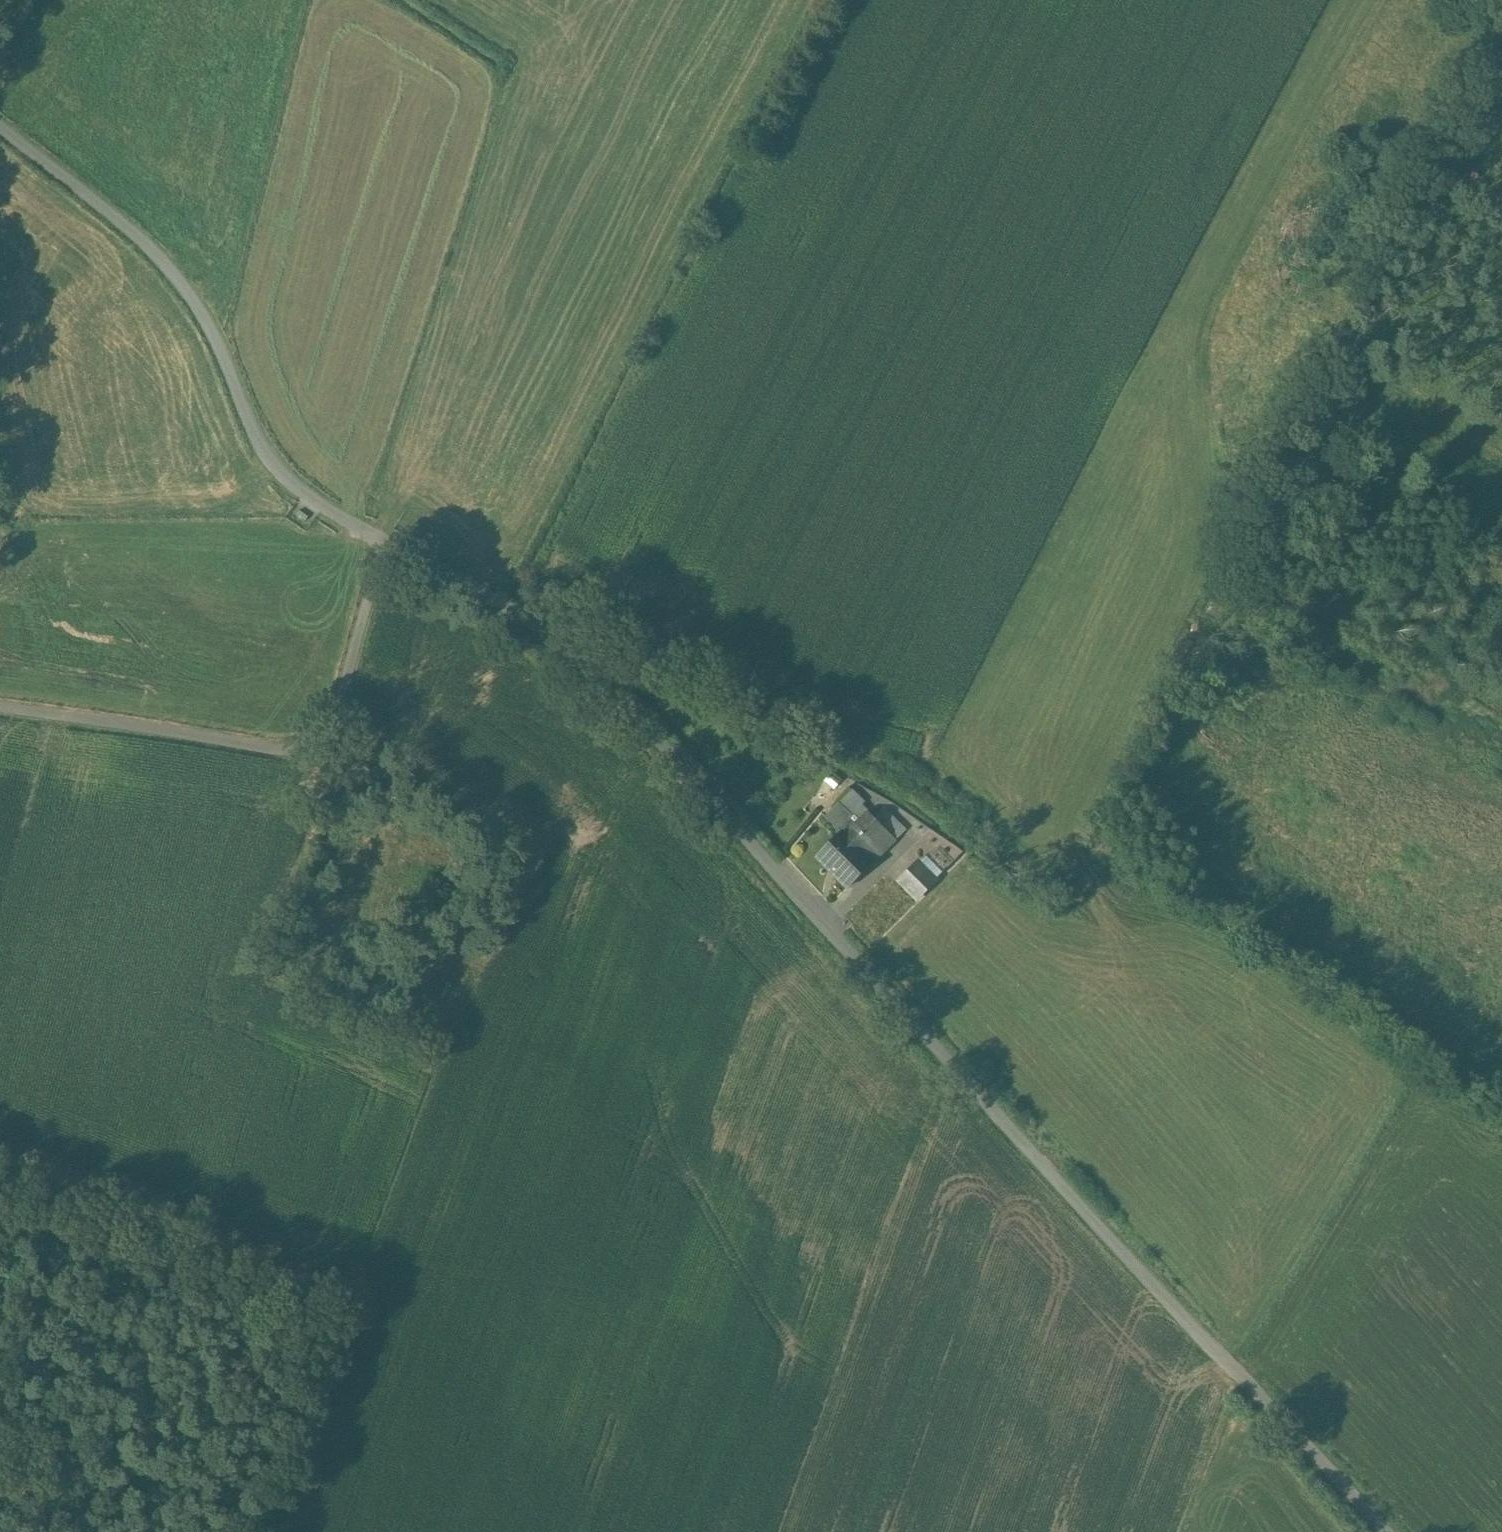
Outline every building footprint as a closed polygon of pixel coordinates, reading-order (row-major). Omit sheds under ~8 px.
[(841,833),(842,831),(845,834),(868,812),(862,806),(865,803),(852,790),(825,818),(841,833)] [(841,833),(818,857),(849,888),(906,830),(884,808),(875,818),(868,812),(845,834),(842,831),(841,833)] [(933,854),(920,864),(935,880),(949,870),(933,854)] [(919,863),(900,881),(917,898),(935,880),(920,864),(919,863)]
